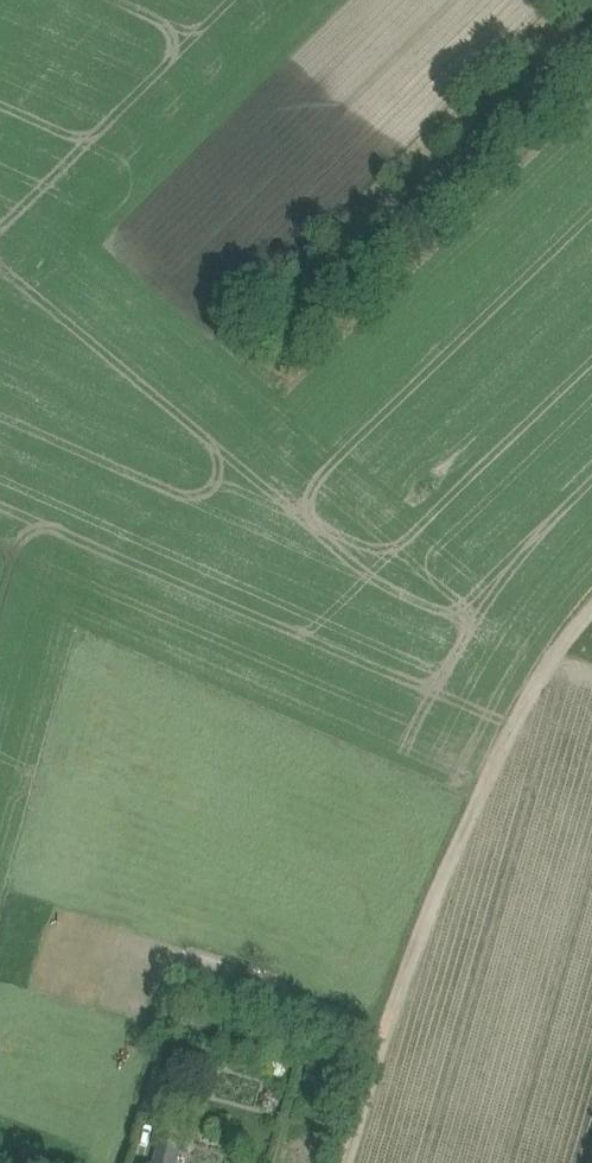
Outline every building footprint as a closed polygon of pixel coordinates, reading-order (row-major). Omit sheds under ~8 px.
[(181,1145),(161,1140),(155,1162),(176,1162),(181,1145)]
